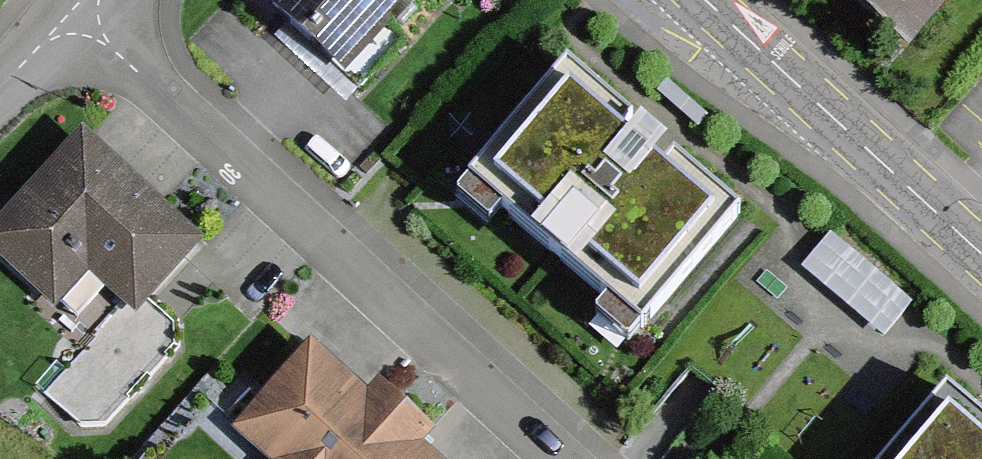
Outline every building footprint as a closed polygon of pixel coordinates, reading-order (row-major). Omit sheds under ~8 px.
[(275,30),(361,105),(405,55),(382,35),(413,0),(302,0),(275,30)] [(890,60),(940,0),(816,0),(890,60)] [(736,227),(563,81),(466,194),(639,341),(736,227)] [(89,154),(0,248),(0,263),(100,356),(57,401),(109,449),(207,345),(153,295),(193,252),(89,154)] [(905,314),(823,248),(797,280),(879,346),(905,314)] [(293,358),(222,431),(251,458),(409,458),(422,446),(365,391),(347,410),(293,358)] [(940,409),(899,458),(981,458),(981,442),(940,409)]
